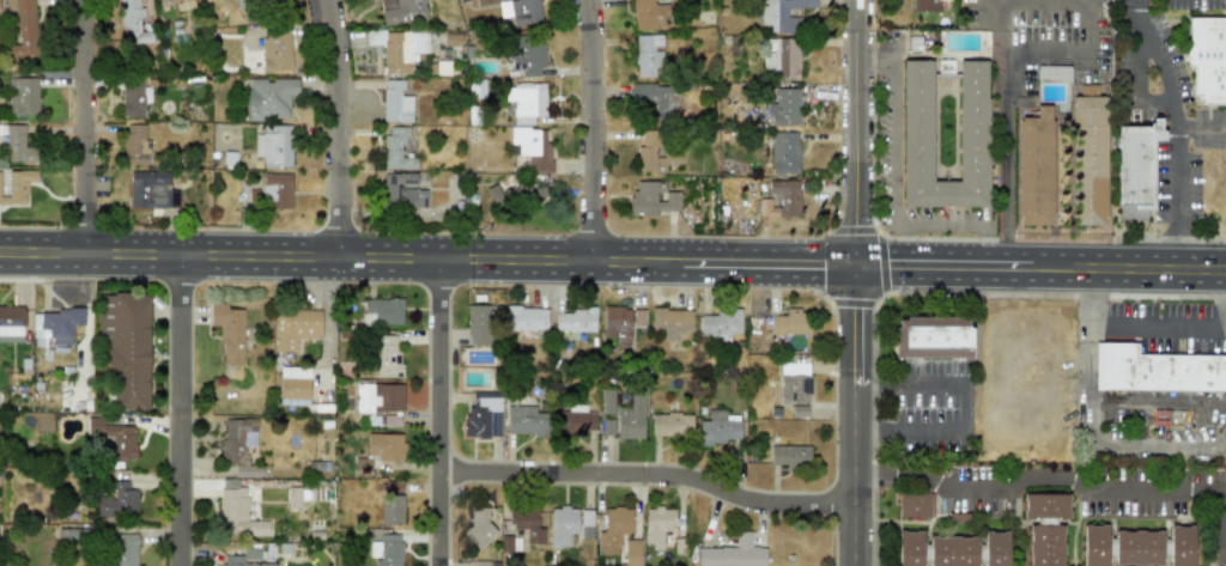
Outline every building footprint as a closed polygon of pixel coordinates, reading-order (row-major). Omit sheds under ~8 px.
[(37,55),(33,0),(6,0),(7,10),(15,9),(17,45),(8,46),(9,57),(37,55)] [(121,44),(152,43),(152,32),(141,32),(140,0),(120,0),(121,44)] [(194,7),(193,0),(158,0),(159,7),(175,4),(176,10),(194,7)] [(382,25),(426,21),(424,0),(380,0),(382,25)] [(537,0),(514,0),(498,2),(500,17),(511,16),(512,25),(539,22),(537,0)] [(635,28),(667,26),(666,4),(654,4),(654,0),(633,0),(635,28)] [(816,0),(760,0),(760,4),(760,25),(769,25),(769,33),(798,33),(798,17),(787,17),(787,8),(816,8),(816,0)] [(939,12),(939,0),(911,0),(911,11),(939,12)] [(1186,17),(1186,66),(1192,66),(1192,96),(1200,96),(1200,104),(1225,104),(1225,17),(1186,17)] [(291,69),(289,27),(262,28),(263,71),(291,69)] [(428,31),(366,33),(366,44),(383,44),(383,75),(413,74),(412,54),(428,53),(428,31)] [(662,35),(635,35),(636,77),(662,77),(661,49),(662,49),(662,35)] [(522,76),(542,77),(543,37),(508,37),(508,69),(522,69),(522,76)] [(798,80),(799,39),(764,38),(763,79),(798,80)] [(958,60),(958,181),(931,181),(931,60),(902,60),(902,206),(987,207),(988,61),(958,60)] [(38,78),(8,79),(9,115),(38,115),(38,78)] [(122,117),(144,117),(143,78),(121,79),(122,117)] [(298,79),(246,79),(245,119),(288,120),(289,98),(298,98),(298,79)] [(412,96),(403,96),(403,80),(384,80),(383,122),(412,123),(412,96)] [(533,125),(533,117),(546,117),(545,84),(505,85),(505,102),(513,102),(514,126),(533,125)] [(631,86),(632,116),(678,114),(677,84),(631,86)] [(799,88),(775,89),(775,103),(768,103),(768,125),(799,125),(799,88)] [(1105,224),(1105,96),(1070,96),(1070,224),(1105,224)] [(1018,117),(1018,224),(1051,224),(1051,104),(1036,104),(1036,117),(1018,117)] [(1117,126),(1117,208),(1154,208),(1153,140),(1165,140),(1165,130),(1160,130),(1160,117),(1151,117),(1151,126),(1117,126)] [(24,125),(0,125),(0,135),(7,135),(6,162),(37,163),(37,147),(24,147),(24,125)] [(145,125),(123,125),(123,165),(149,165),(149,142),(145,141),(145,125)] [(291,125),(263,126),(263,134),(254,134),(255,157),(263,157),(263,167),(292,167),(291,125)] [(408,127),(385,127),(384,169),(416,169),(416,157),(400,157),(401,144),(407,144),(408,127)] [(551,172),(552,142),(545,142),(545,129),(512,128),(511,144),(518,144),(518,155),(531,155),(531,172),(551,172)] [(637,146),(637,171),(664,172),(664,167),(681,168),(682,144),(666,143),(666,131),(642,130),(641,147),(637,146)] [(799,132),(771,132),(770,174),(799,174),(799,132)] [(27,205),(27,182),(37,182),(37,171),(8,171),(8,197),(0,197),(0,205),(27,205)] [(177,209),(178,190),(169,190),(169,172),(130,171),(129,208),(177,209)] [(384,209),(427,208),(427,187),(417,188),(416,173),(383,174),(384,209)] [(291,208),(291,175),(262,175),(263,209),(291,208)] [(758,199),(759,218),(800,217),(799,180),(768,181),(769,199),(758,199)] [(665,192),(665,181),(636,182),(636,194),(629,194),(629,216),(658,215),(658,211),(680,211),(679,192),(665,192)] [(148,409),(148,293),(98,293),(98,336),(109,336),(109,409),(148,409)] [(402,324),(401,298),(362,299),(363,325),(402,324)] [(242,366),(244,309),(226,308),(226,303),(210,303),(208,324),(221,325),(220,365),(242,366)] [(488,305),(467,304),(466,343),(488,345),(488,305)] [(24,327),(0,327),(0,306),(24,306),(24,327)] [(547,308),(505,306),(505,329),(546,330),(547,308)] [(594,331),(595,308),(571,308),(571,314),(554,312),(554,331),(594,331)] [(644,308),(602,308),(601,336),(614,336),(614,345),(630,345),(630,325),(644,325),(644,308)] [(651,331),(663,331),(663,339),(676,339),(676,331),(691,331),(692,309),(651,308),(651,331)] [(740,309),(715,310),(715,315),(699,315),(699,334),(741,333),(740,309)] [(32,310),(32,346),(47,346),(47,345),(72,345),(72,325),(83,325),(83,310),(32,310)] [(320,310),(273,310),(273,352),(296,352),(296,339),(320,339),(320,310)] [(811,310),(785,310),(785,315),(770,316),(770,335),(812,333),(811,310)] [(894,357),(970,358),(970,317),(894,316),(894,357)] [(399,335),(376,335),(376,377),(399,377),(399,335)] [(1095,389),(1225,392),(1225,357),(1136,355),(1136,343),(1095,343),(1095,389)] [(809,364),(781,363),(779,402),(808,402),(809,364)] [(308,406),(309,367),(279,366),(279,404),(308,406)] [(402,384),(356,383),(356,412),(368,413),(366,425),(399,426),(399,413),(402,414),(402,384)] [(614,414),(614,389),(602,389),(601,413),(614,414)] [(643,438),(644,390),(630,390),(629,408),(614,408),(614,419),(601,419),(601,437),(643,438)] [(463,437),(499,437),(499,391),(472,391),(472,407),(463,407),(463,437)] [(584,404),(568,404),(568,410),(554,412),(554,433),(595,432),(594,412),(585,412),(584,404)] [(535,406),(506,406),(505,433),(546,433),(546,413),(535,412),(535,406)] [(699,420),(698,444),(723,445),(723,439),(740,439),(740,420),(724,420),(724,409),(706,409),(706,420),(699,420)] [(691,413),(651,413),(651,436),(691,437),(691,413)] [(134,458),(134,425),(103,425),(103,416),(86,418),(86,437),(104,437),(105,460),(134,458)] [(255,418),(221,419),(223,463),(245,463),(244,445),(256,445),(255,418)] [(366,458),(402,460),(403,433),(366,433),(366,458)] [(808,465),(809,446),(770,445),(769,465),(808,465)] [(269,534),(268,521),(247,521),(245,487),(237,487),(237,479),(219,479),(220,535),(269,534)] [(95,516),(135,516),(136,489),(127,488),(128,481),(110,481),(110,497),(96,495),(95,516)] [(286,507),(303,507),(304,488),(287,487),(286,507)] [(930,516),(930,492),(897,492),(897,516),(930,516)] [(1062,524),(1055,524),(1055,516),(1067,517),(1068,493),(1046,493),(1025,492),(1025,517),(1036,516),(1037,524),(1030,524),(1030,565),(1061,565),(1062,524)] [(380,524),(402,524),(402,495),(381,494),(380,524)] [(469,528),(467,528),(466,542),(488,543),(490,507),(471,506),(469,528)] [(526,543),(544,544),(544,528),(538,528),(538,507),(509,506),(509,529),(526,529),(526,543)] [(551,547),(568,547),(568,534),(577,532),(577,507),(550,507),(551,547)] [(603,507),(603,531),(597,531),(597,554),(619,554),(618,534),(632,534),(631,507),(603,507)] [(644,507),(644,547),(662,548),(663,531),(673,531),(674,507),(644,507)] [(593,510),(581,510),(579,537),(591,538),(593,510)] [(1169,525),(1169,537),(1161,537),(1161,531),(1115,530),(1115,537),(1106,537),(1107,524),(1082,524),(1082,547),(1082,565),(1106,565),(1106,555),(1113,555),(1113,562),(1161,562),(1161,556),(1169,556),(1169,565),(1192,565),(1192,547),(1192,525),(1169,525)] [(984,531),(984,543),(976,543),(976,536),(929,536),(929,543),(922,543),(922,530),(898,531),(898,553),(898,565),(922,565),(922,562),(929,562),(929,565),(976,565),(976,562),(984,562),(984,565),(1007,565),(1008,552),(1008,531),(984,531)] [(697,565),(765,565),(765,547),(751,547),(749,531),(735,531),(735,547),(697,548),(697,565)] [(136,534),(111,532),(111,565),(135,565),(136,534)] [(401,534),(378,534),(378,542),(369,542),(369,558),(375,559),(375,565),(400,565),(401,534)] [(639,540),(624,540),(624,565),(639,565),(639,540)] [(259,561),(260,548),(243,547),(242,555),(220,555),(220,565),(274,565),(274,561),(259,561)]
